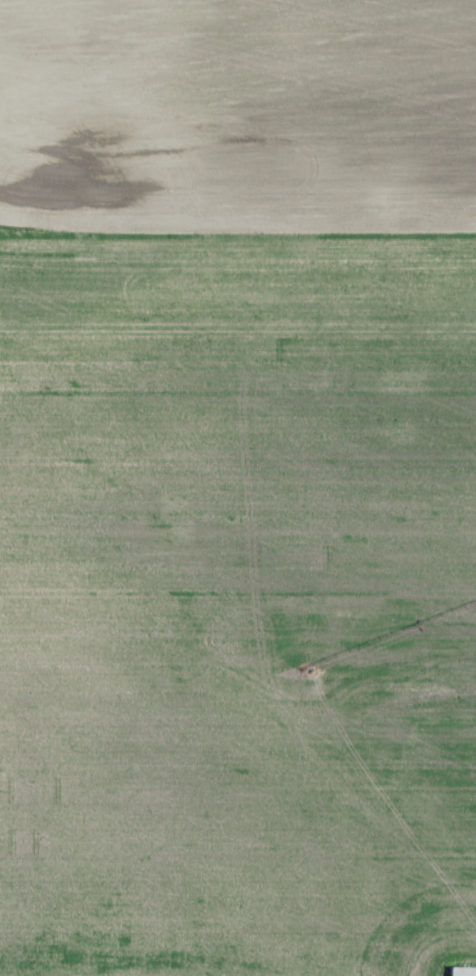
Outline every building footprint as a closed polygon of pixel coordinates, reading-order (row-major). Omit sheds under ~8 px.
[(474,967),(451,967),(451,975),(474,975),(474,967)]
